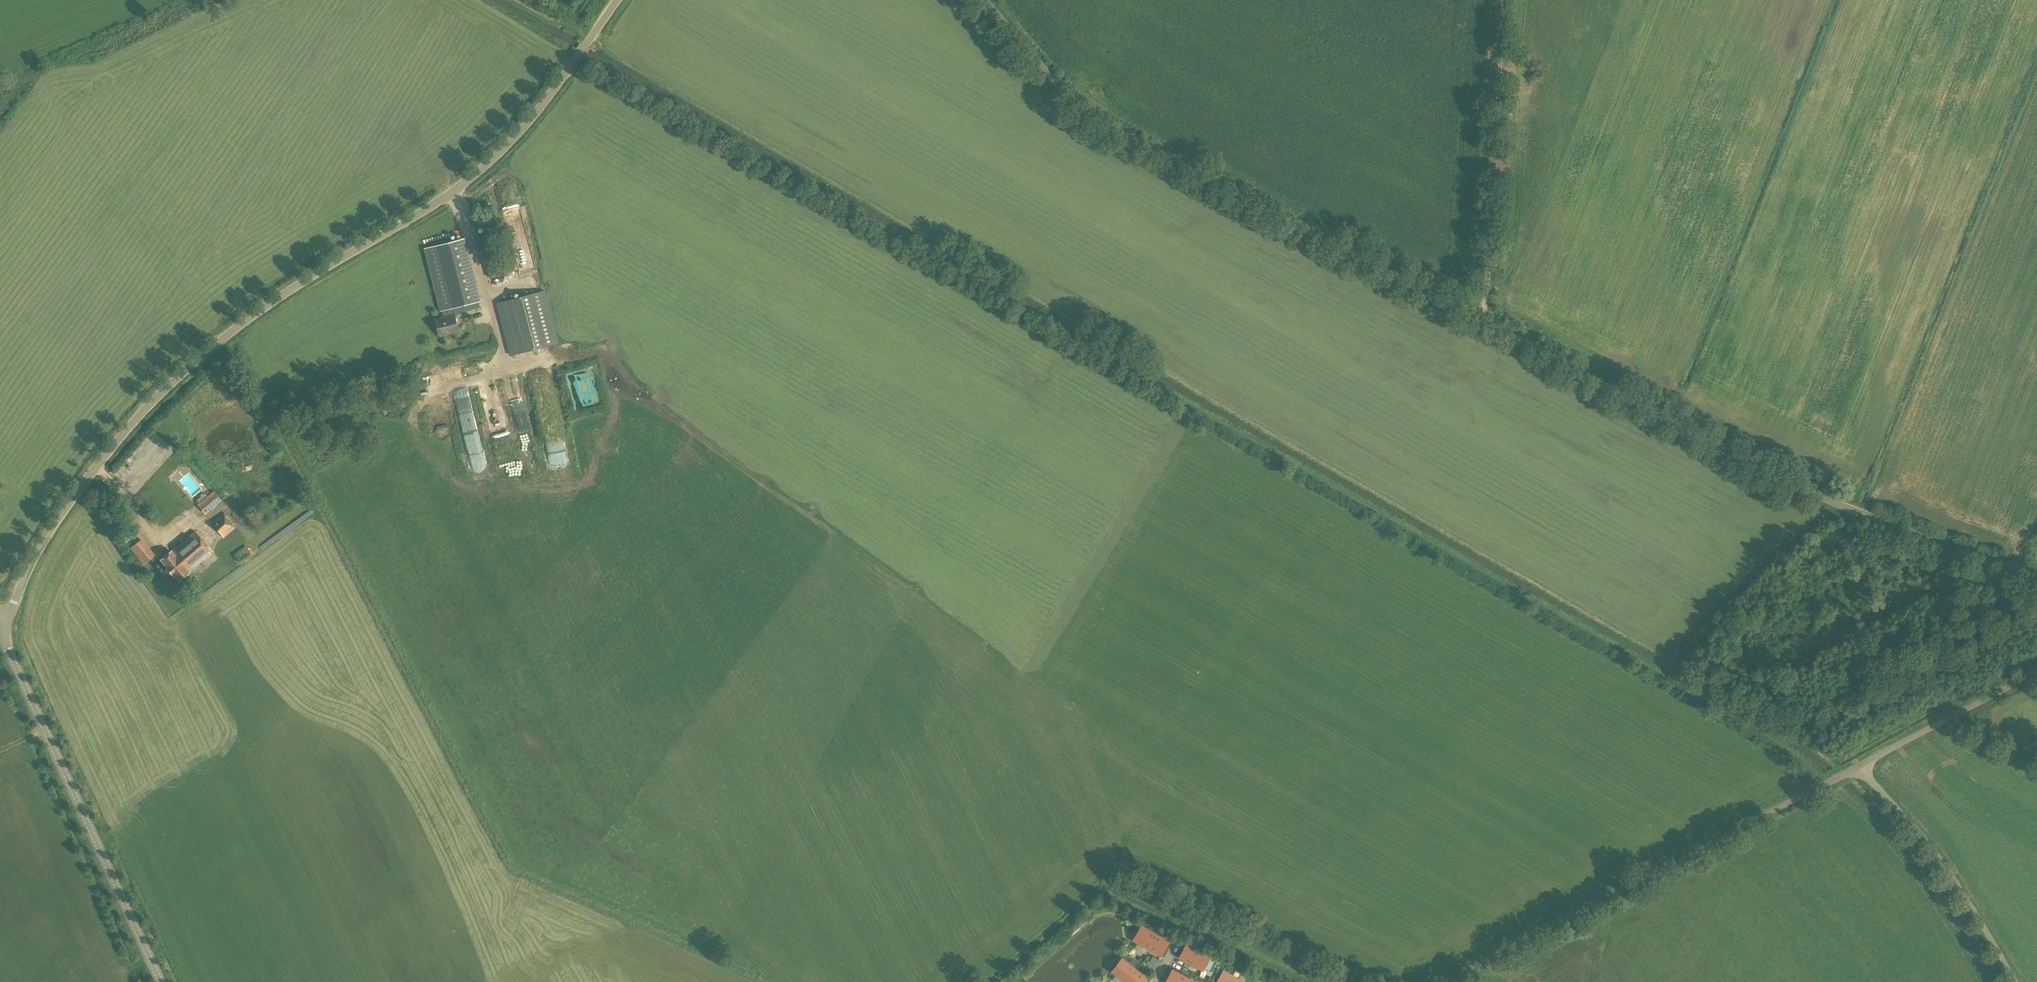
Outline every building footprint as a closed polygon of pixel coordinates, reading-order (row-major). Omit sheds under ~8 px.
[(501,259),(493,231),(479,235),(490,278),(509,274),(505,258),(501,259)] [(461,313),(461,311),(480,307),(479,301),(480,301),(465,238),(424,248),(440,311),(443,310),(444,317),(436,319),(440,335),(459,330),(455,314),(461,313)] [(510,355),(544,347),(559,343),(545,290),(530,294),(496,303),(510,355)] [(513,416),(527,413),(521,382),(512,384),(513,387),(503,389),(505,395),(503,395),(506,411),(512,410),(513,416)] [(170,415),(165,420),(171,426),(176,420),(170,415)] [(221,500),(214,492),(213,491),(207,496),(205,493),(196,500),(199,502),(198,503),(206,512),(221,500)] [(223,538),(234,529),(223,514),(211,522),(223,538)] [(212,551),(194,531),(171,551),(171,550),(160,560),(165,565),(165,566),(173,575),(178,581),(189,572),(188,571),(212,551)] [(143,565),(155,555),(141,539),(129,549),(143,565)] [(239,561),(250,553),(245,546),(234,554),(239,561)] [(1156,952),(1159,955),(1168,941),(1146,928),(1138,942),(1152,950),(1152,951),(1155,953),(1156,952)] [(1186,961),(1198,967),(1205,955),(1187,945),(1180,958),(1183,959),(1182,959),(1186,961)] [(1116,974),(1126,981),(1142,981),(1146,977),(1126,961),(1116,974)] [(1167,981),(1190,981),(1191,980),(1174,970),(1170,976),(1167,981)] [(1217,981),(1242,981),(1223,971),(1217,981)]
